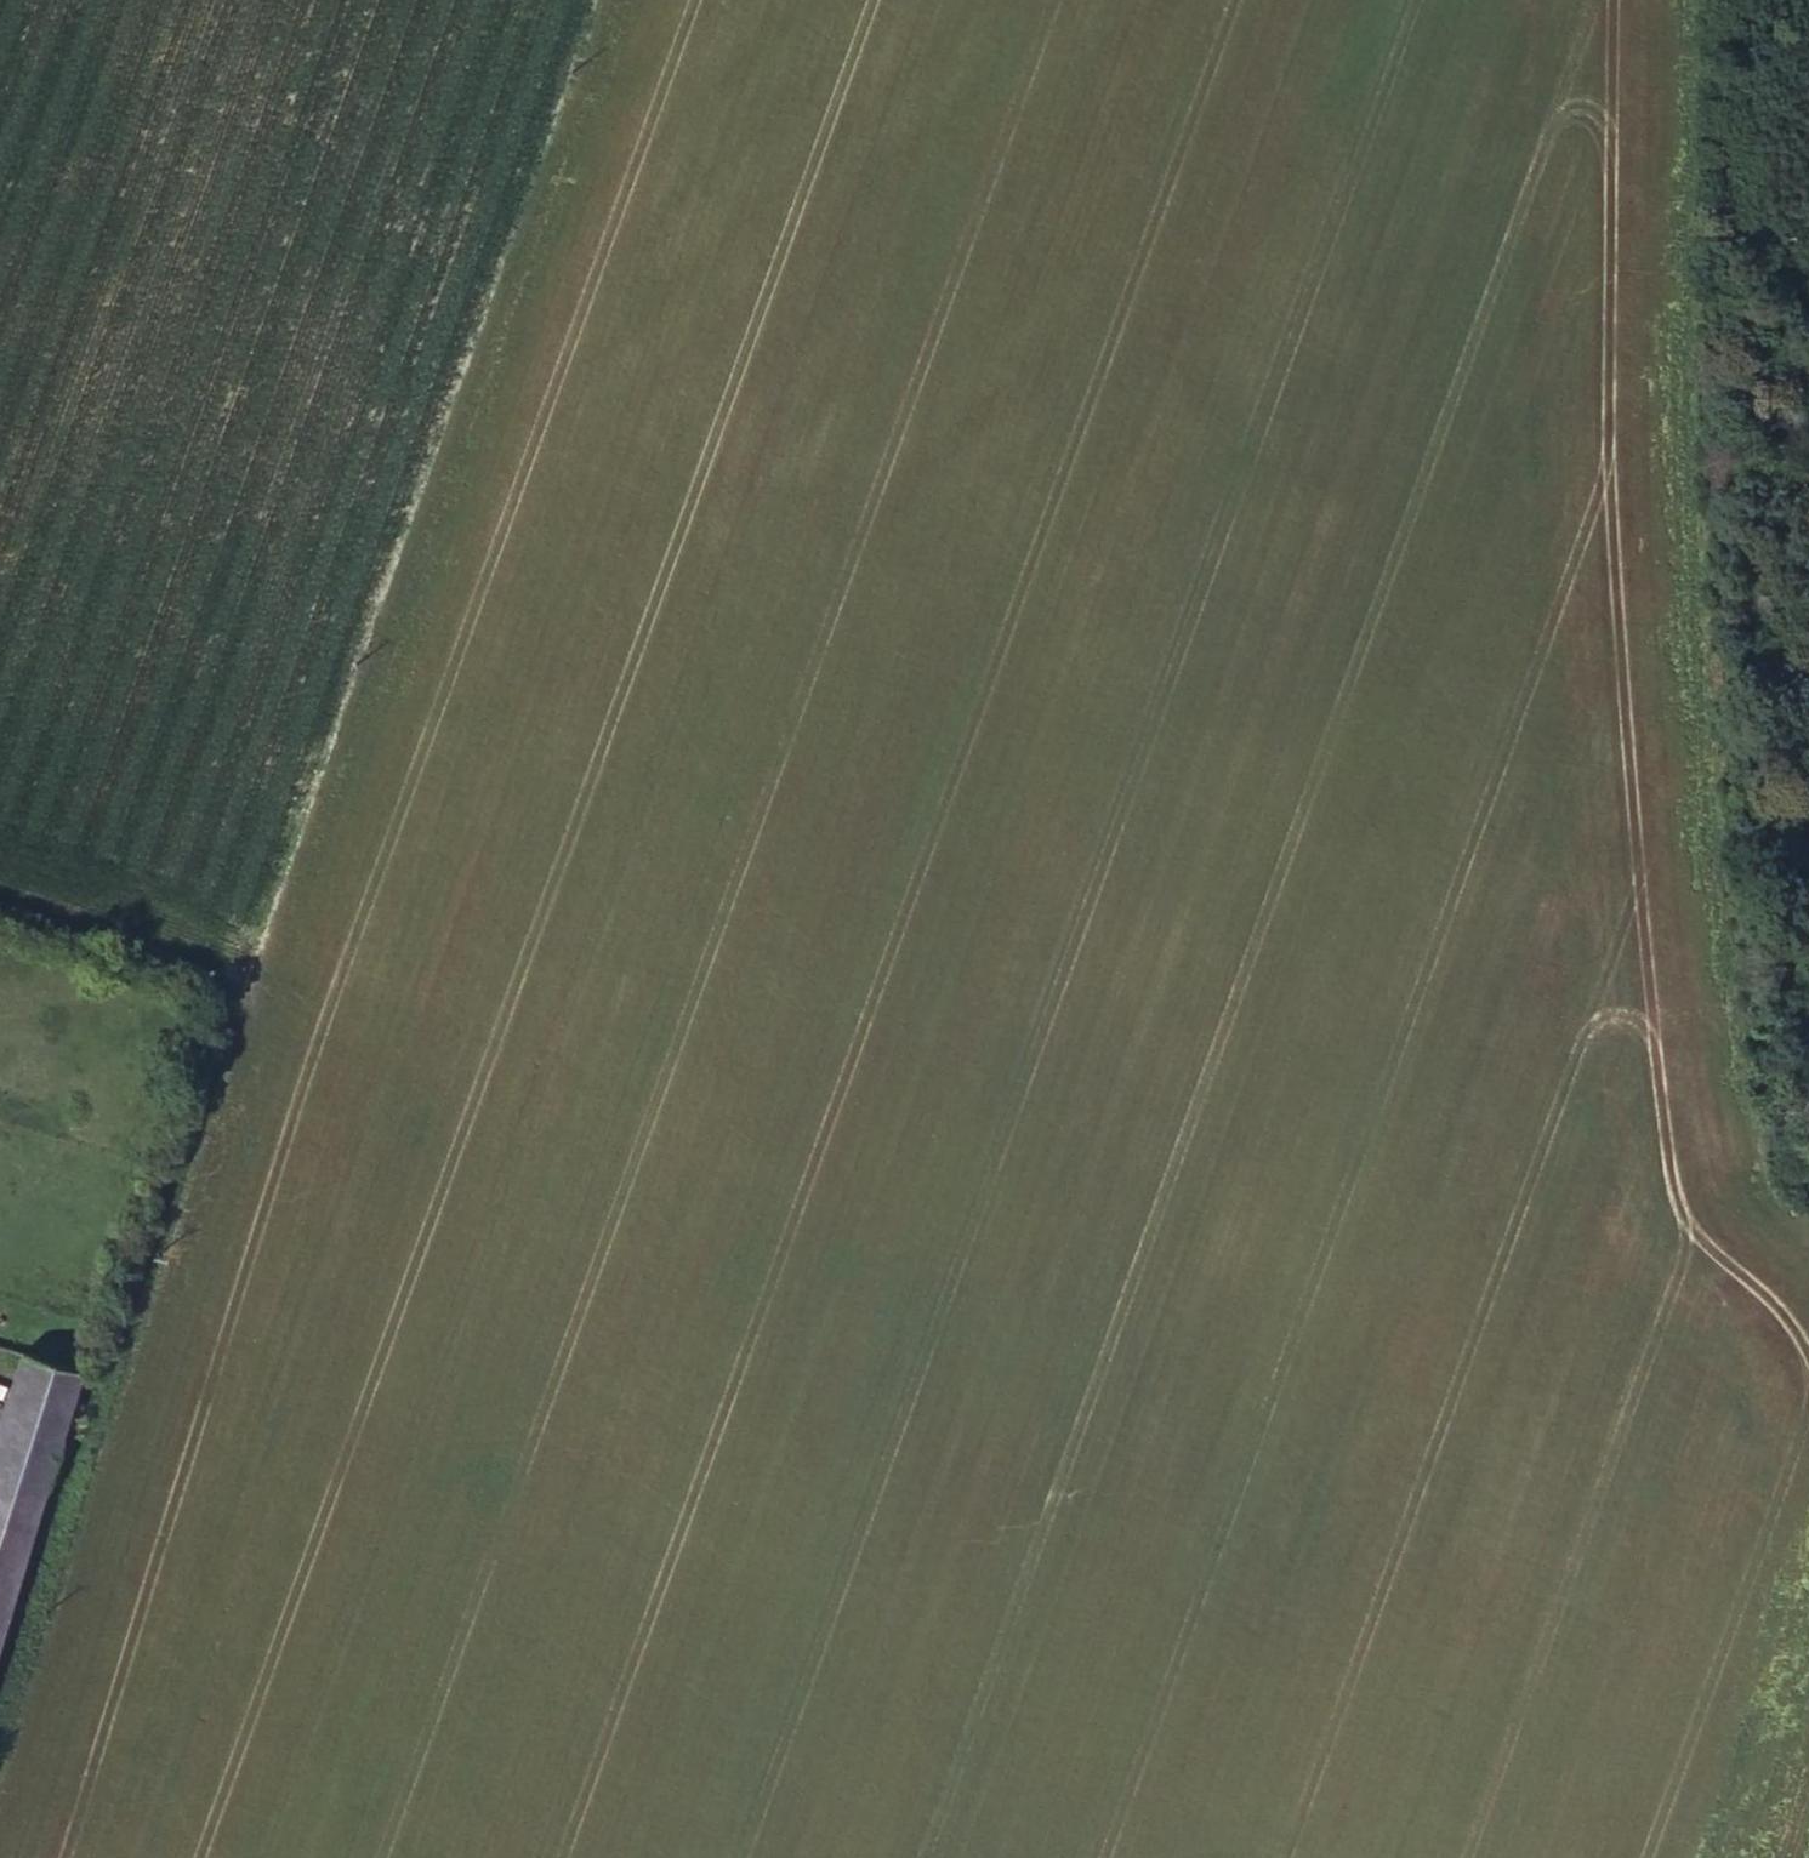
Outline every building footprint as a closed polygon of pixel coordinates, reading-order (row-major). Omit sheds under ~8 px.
[(66,1365),(5,1346),(0,1350),(0,1568),(66,1365)]
